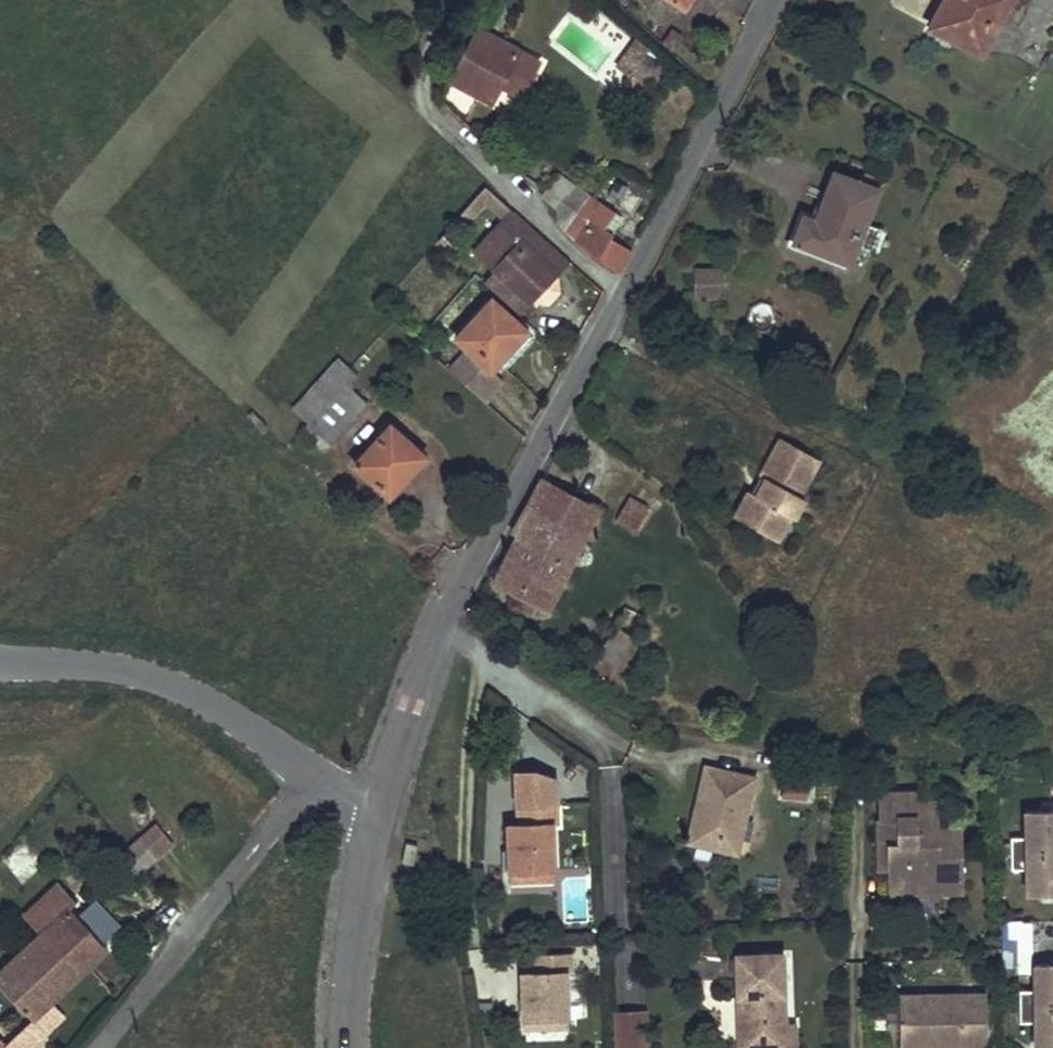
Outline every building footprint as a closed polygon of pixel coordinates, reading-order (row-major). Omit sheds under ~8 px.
[(931,18),(981,47),(1005,0),(940,0),(931,18)] [(443,95),(483,118),(493,100),(497,93),(519,103),(532,77),(470,45),(443,95)] [(625,45),(615,63),(630,71),(635,60),(639,53),(625,45)] [(624,83),(643,94),(654,71),(635,60),(630,71),(624,83)] [(497,93),(493,100),(515,112),(519,103),(497,93)] [(860,178),(830,167),(815,215),(802,211),(793,237),(848,261),(855,242),(864,217),(877,184),(875,183),(860,178)] [(860,178),(875,183),(878,173),(863,168),(860,178)] [(593,257),(617,271),(631,248),(609,234),(610,232),(603,227),(613,212),(598,201),(596,203),(575,185),(573,188),(556,174),(542,194),(558,208),(558,222),(576,244),(593,257)] [(883,224),(864,217),(855,242),(873,248),(883,224)] [(521,245),(550,273),(563,258),(534,232),(521,245)] [(493,271),(524,301),(550,273),(521,245),(518,243),(493,271)] [(719,266),(693,267),(694,299),(719,298),(719,266)] [(482,366),(489,372),(495,365),(504,372),(533,341),(490,300),(454,341),(482,366)] [(462,387),(481,404),(500,382),(489,372),(482,366),(462,387)] [(292,409),(303,418),(340,379),(329,368),(292,409)] [(303,418),(331,442),(366,403),(340,379),(303,418)] [(355,464),(387,493),(423,454),(391,425),(355,464)] [(749,492),(736,517),(778,539),(790,515),(794,517),(804,498),(799,495),(817,460),(779,440),(760,477),(765,479),(756,496),(751,494),(749,492)] [(760,477),(751,494),(756,496),(765,479),(760,477)] [(600,508),(541,478),(528,502),(588,532),(600,508)] [(636,531),(655,496),(641,488),(634,500),(628,496),(616,520),(636,531)] [(588,532),(528,502),(512,532),(519,536),(494,584),(548,614),(588,532)] [(645,615),(628,606),(597,662),(614,672),(645,615)] [(687,843),(737,855),(755,779),(705,767),(698,795),(705,797),(699,823),(692,821),(687,843)] [(551,777),(537,768),(515,769),(517,805),(552,803),(551,777)] [(808,776),(783,773),(780,798),(805,801),(808,776)] [(962,825),(939,826),(938,803),(917,804),(917,794),(878,795),(879,821),(896,820),(897,846),(887,846),(888,870),(888,886),(909,885),(910,890),(941,889),(940,883),(963,882),(962,825)] [(699,823),(705,797),(698,795),(692,821),(699,823)] [(517,805),(518,824),(508,824),(511,875),(554,873),(551,823),(553,823),(552,803),(517,805)] [(1026,807),(1026,836),(1011,836),(1012,866),(1026,866),(1027,894),(1052,893),(1052,806),(1026,807)] [(897,846),(896,820),(879,821),(880,870),(888,870),(887,846),(897,846)] [(170,843),(151,821),(138,832),(133,836),(152,859),(162,850),(170,843)] [(124,880),(152,859),(133,836),(107,858),(124,880)] [(405,842),(400,862),(412,865),(417,845),(405,842)] [(18,848),(13,870),(34,875),(39,853),(18,848)] [(554,873),(511,875),(511,884),(555,881),(554,873)] [(32,907),(44,920),(35,929),(0,962),(0,985),(30,1020),(105,948),(66,908),(72,899),(53,880),(28,903),(32,907)] [(941,889),(910,890),(909,885),(888,886),(889,894),(910,894),(910,898),(940,897),(940,893),(964,893),(963,882),(940,883),(941,889)] [(24,918),(35,929),(44,920),(32,907),(28,903),(20,911),(24,918)] [(1004,957),(1032,957),(1032,919),(1004,920),(1004,957)] [(522,973),(524,1030),(568,1028),(566,971),(571,970),(570,953),(532,955),(532,972),(522,973)] [(786,1025),(783,954),(736,956),(737,998),(748,998),(748,1006),(738,1017),(738,1036),(751,1047),(779,1046),(779,1026),(786,1025)] [(1036,962),(1036,989),(1021,989),(1021,1020),(1037,1020),(1037,1045),(1052,1045),(1052,961),(1036,962)] [(748,1006),(748,998),(737,998),(738,1017),(748,1006)] [(617,1013),(618,1047),(645,1047),(644,1013),(617,1013)] [(795,1025),(786,1025),(779,1026),(779,1046),(751,1047),(738,1036),(739,1047),(796,1047),(795,1025)] [(888,1027),(889,1047),(976,1047),(975,1025),(888,1027)]
